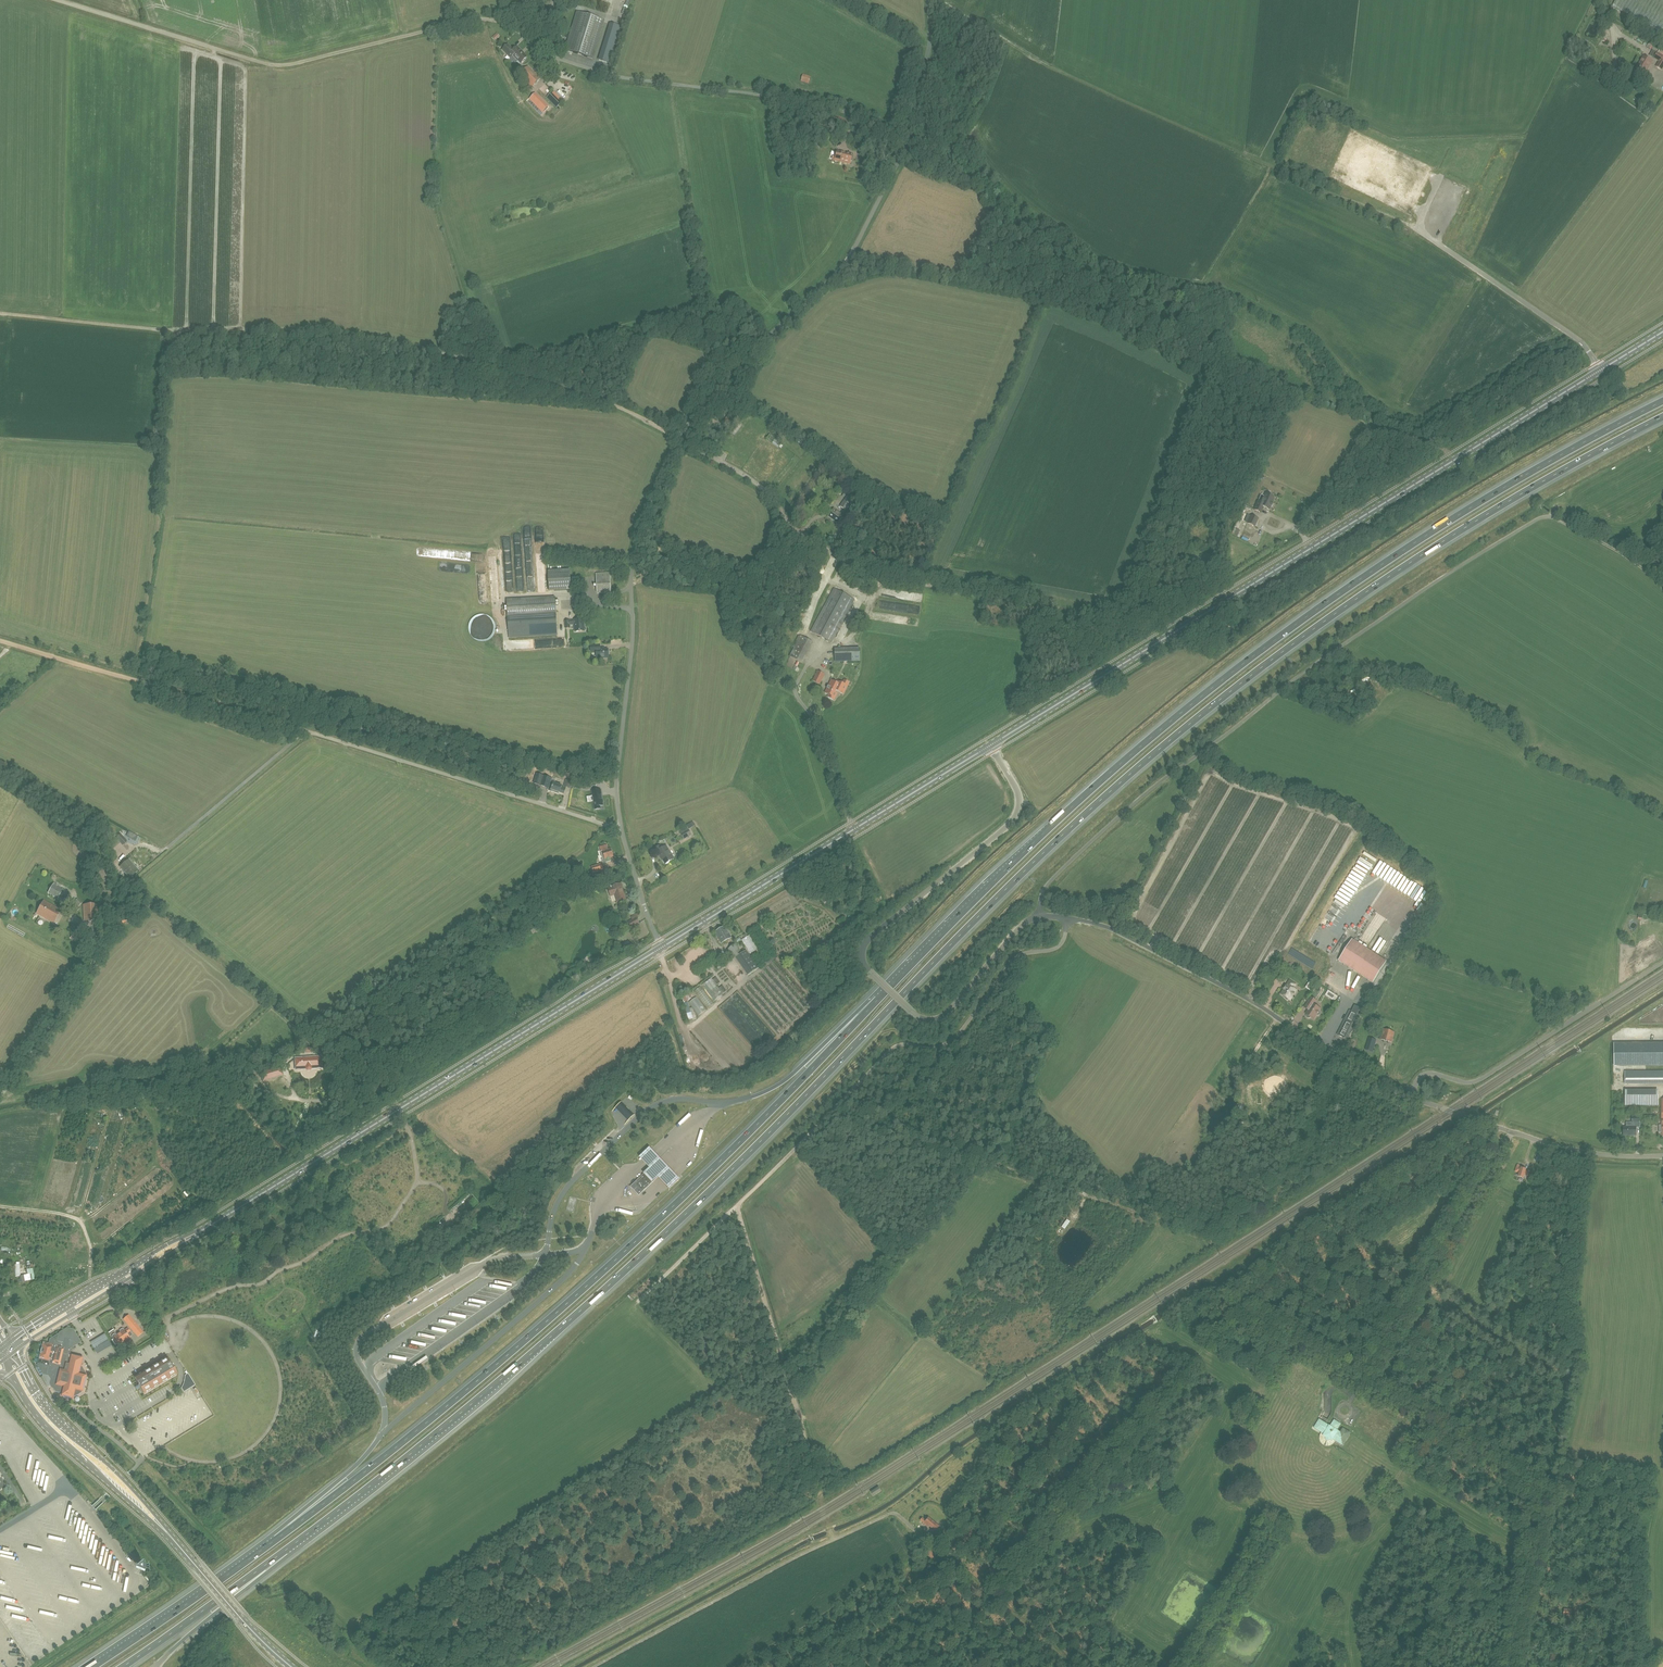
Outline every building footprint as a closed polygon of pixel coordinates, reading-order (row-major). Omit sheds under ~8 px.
[(1613,7),(1662,35),(1662,0),(1616,0),(1613,7)] [(546,9),(542,21),(551,23),(554,12),(546,9)] [(577,12),(565,50),(592,58),(604,21),(577,12)] [(535,37),(546,30),(543,26),(533,33),(535,37)] [(511,58),(514,55),(521,63),(527,57),(522,51),(518,46),(514,50),(508,44),(503,49),(511,58)] [(1658,52),(1655,57),(1660,60),(1657,66),(1662,69),(1662,68),(1662,55),(1658,52)] [(1645,65),(1649,67),(1652,61),(1644,56),(1639,64),(1643,66),(1644,64),(1646,64),(1645,65)] [(1644,75),(1649,67),(1645,65),(1646,64),(1644,64),(1643,66),(1639,64),(1635,70),(1636,71),(1633,75),(1641,80),(1644,75)] [(532,87),(541,79),(528,66),(520,75),(532,87)] [(809,83),(811,77),(803,74),(801,81),(809,83)] [(547,98),(557,108),(563,101),(553,92),(547,98)] [(542,112),(548,107),(535,93),(529,99),(542,112)] [(834,118),(842,120),(840,126),(846,128),(849,119),(843,117),(842,117),(835,115),(834,118)] [(850,164),(853,155),(846,153),(845,153),(837,152),(836,157),(834,156),(833,160),(850,164)] [(723,422),(728,426),(732,420),(727,416),(723,422)] [(847,510),(855,499),(849,494),(841,506),(847,510)] [(1258,501),(1254,510),(1261,513),(1264,507),(1269,510),(1271,506),(1272,507),(1272,506),(1272,507),(1273,504),(1272,504),(1275,498),(1274,497),(1274,496),(1269,495),(1266,494),(1261,503),(1258,501)] [(1217,512),(1220,505),(1206,501),(1204,508),(1217,512)] [(844,522),(848,516),(845,513),(843,515),(834,509),(828,517),(838,523),(841,519),(844,522)] [(1251,516),(1243,513),(1240,519),(1248,523),(1255,527),(1258,519),(1251,516)] [(570,569),(548,571),(549,591),(571,590),(570,569)] [(597,593),(611,592),(610,573),(596,574),(597,593)] [(832,642),(855,600),(835,588),(811,631),(832,642)] [(555,597),(507,599),(509,637),(557,634),(555,597)] [(575,632),(585,631),(584,620),(575,620),(575,621),(570,621),(565,621),(566,628),(570,628),(570,625),(575,625),(575,632)] [(801,662),(813,642),(801,636),(790,656),(801,662)] [(597,658),(609,658),(609,649),(604,650),(604,649),(599,649),(598,645),(591,646),(591,652),(597,652),(597,658)] [(860,649),(835,649),(835,662),(860,661),(860,649)] [(817,671),(813,681),(820,684),(825,674),(817,671)] [(838,681),(837,683),(832,681),(825,693),(833,697),(836,690),(838,692),(842,684),(838,681)] [(552,790),(556,791),(555,792),(559,793),(559,792),(560,792),(564,793),(566,788),(562,786),(554,783),(555,779),(552,778),(537,774),(534,783),(549,788),(549,787),(552,787),(552,790)] [(564,786),(572,789),(574,781),(566,779),(564,786)] [(600,806),(603,806),(601,790),(592,791),(593,796),(594,802),(595,810),(600,809),(600,806)] [(686,825),(679,829),(678,830),(684,840),(692,835),(686,825)] [(138,836),(129,831),(126,836),(135,841),(138,836)] [(123,845),(128,841),(120,834),(116,838),(123,845)] [(113,836),(104,844),(111,851),(120,843),(113,836)] [(601,850),(602,850),(602,851),(601,852),(604,859),(606,859),(607,862),(612,860),(611,857),(613,856),(611,849),(608,850),(606,845),(600,847),(601,850)] [(666,864),(674,859),(666,846),(662,849),(660,846),(655,849),(661,858),(662,857),(666,864)] [(129,877),(138,870),(129,859),(120,867),(129,877)] [(591,866),(593,873),(604,870),(602,863),(591,866)] [(566,873),(569,882),(575,879),(571,871),(566,873)] [(62,889),(62,890),(56,887),(57,885),(54,883),(52,885),(48,893),(58,898),(60,895),(66,898),(69,892),(62,889)] [(622,886),(623,886),(622,884),(621,884),(621,883),(612,886),(612,887),(608,888),(611,895),(614,894),(617,902),(626,899),(622,886)] [(54,923),(61,910),(44,900),(37,913),(54,923)] [(84,920),(98,920),(98,903),(84,904),(84,920)] [(636,917),(637,917),(639,915),(637,913),(631,917),(632,919),(628,922),(632,928),(639,923),(636,917)] [(528,927),(533,934),(540,930),(535,923),(528,927)] [(722,944),(732,938),(725,926),(715,932),(722,944)] [(83,945),(85,941),(73,933),(71,937),(83,945)] [(750,935),(742,940),(751,954),(759,949),(750,935)] [(1373,983),(1387,961),(1352,939),(1339,960),(1373,983)] [(748,975),(759,968),(747,950),(742,953),(736,944),(728,950),(734,958),(735,958),(748,975)] [(722,995),(710,979),(702,985),(714,1001),(722,995)] [(1295,984),(1290,981),(1281,994),(1285,997),(1284,997),(1288,1001),(1289,999),(1290,1000),(1296,992),(1292,989),(1293,988),(1294,989),(1293,988),(1295,984)] [(1320,1011),(1319,1011),(1321,1009),(1314,1005),(1317,1001),(1311,997),(1307,1003),(1311,1005),(1306,1014),(1307,1014),(1307,1015),(1306,1015),(1306,1016),(1306,1017),(1307,1017),(1307,1018),(1308,1018),(1309,1018),(1310,1018),(1311,1017),(1314,1019),(1317,1015),(1318,1015),(1319,1015),(1320,1015),(1320,1014),(1321,1013),(1321,1012),(1320,1012),(1320,1011)] [(1353,1012),(1351,1011),(1339,1035),(1348,1040),(1363,1010),(1356,1006),(1353,1012)] [(1392,1042),(1395,1032),(1384,1029),(1381,1039),(1392,1042)] [(1373,1052),(1375,1045),(1368,1043),(1365,1049),(1373,1052)] [(314,1057),(302,1058),(302,1067),(315,1066),(314,1057)] [(263,1080),(277,1076),(274,1068),(261,1072),(263,1080)] [(1625,1070),(1625,1084),(1662,1084),(1662,1071),(1625,1070)] [(624,1102),(617,1109),(628,1121),(635,1114),(624,1102)] [(1636,1135),(1636,1127),(1636,1122),(1639,1122),(1639,1117),(1632,1117),(1632,1122),(1627,1122),(1627,1127),(1623,1127),(1623,1135),(1636,1135)] [(644,1172),(645,1173),(653,1182),(654,1182),(659,1177),(670,1189),(681,1179),(650,1146),(639,1156),(650,1167),(644,1172)] [(1523,1178),(1525,1174),(1528,1176),(1530,1171),(1521,1168),(1522,1166),(1518,1165),(1515,1171),(1519,1173),(1518,1176),(1523,1178)] [(644,1174),(630,1186),(639,1195),(652,1183),(652,1182),(653,1182),(645,1173),(644,1174)] [(133,1320),(128,1324),(138,1336),(143,1332),(133,1320)] [(75,1356),(73,1357),(70,1356),(68,1352),(68,1349),(81,1342),(73,1330),(67,1328),(60,1333),(58,1341),(50,1339),(49,1344),(49,1345),(43,1344),(42,1350),(40,1350),(40,1352),(41,1353),(40,1357),(38,1363),(39,1363),(38,1366),(37,1368),(39,1369),(39,1371),(41,1372),(40,1374),(43,1374),(47,1375),(49,1375),(52,1379),(51,1383),(56,1391),(62,1392),(62,1395),(68,1397),(70,1397),(73,1398),(73,1395),(75,1396),(81,1392),(81,1390),(82,1390),(86,1375),(85,1375),(86,1373),(84,1370),(81,1369),(79,1366),(81,1365),(82,1361),(79,1357),(75,1356)] [(113,1336),(113,1337),(118,1345),(125,1340),(125,1341),(130,1338),(129,1337),(133,1335),(128,1328),(125,1330),(124,1330),(124,1329),(122,1328),(121,1330),(120,1331),(121,1332),(117,1335),(116,1334),(115,1333),(113,1335),(113,1336)] [(168,1358),(135,1378),(136,1381),(138,1383),(138,1384),(139,1385),(144,1393),(177,1373),(174,1367),(172,1364),(168,1358)] [(183,1386),(182,1388),(184,1392),(194,1385),(188,1374),(185,1376),(185,1379),(185,1383),(183,1386)] [(1338,1428),(1332,1424),(1330,1427),(1329,1426),(1319,1420),(1316,1425),(1326,1431),(1324,1436),(1325,1437),(1325,1438),(1325,1439),(1325,1440),(1326,1440),(1326,1441),(1327,1441),(1328,1441),(1329,1441),(1330,1440),(1330,1439),(1332,1440),(1333,1439),(1337,1441),(1343,1445),(1350,1433),(1343,1429),(1341,1433),(1338,1431),(1337,1431),(1338,1428)] [(879,1486),(875,1488),(873,1489),(871,1491),(869,1492),(870,1493),(870,1494),(871,1496),(882,1489),(879,1486)] [(940,1527),(937,1524),(929,1517),(926,1520),(923,1518),(920,1520),(927,1526),(928,1524),(936,1531),(940,1527)] [(933,1561),(937,1557),(931,1551),(927,1554),(933,1561)] [(1569,1650),(1566,1655),(1569,1657),(1568,1658),(1571,1660),(1572,1658),(1575,1659),(1577,1654),(1575,1653),(1575,1652),(1574,1652),(1574,1653),(1572,1652),(1572,1651),(1571,1650),(1571,1651),(1569,1650)]
